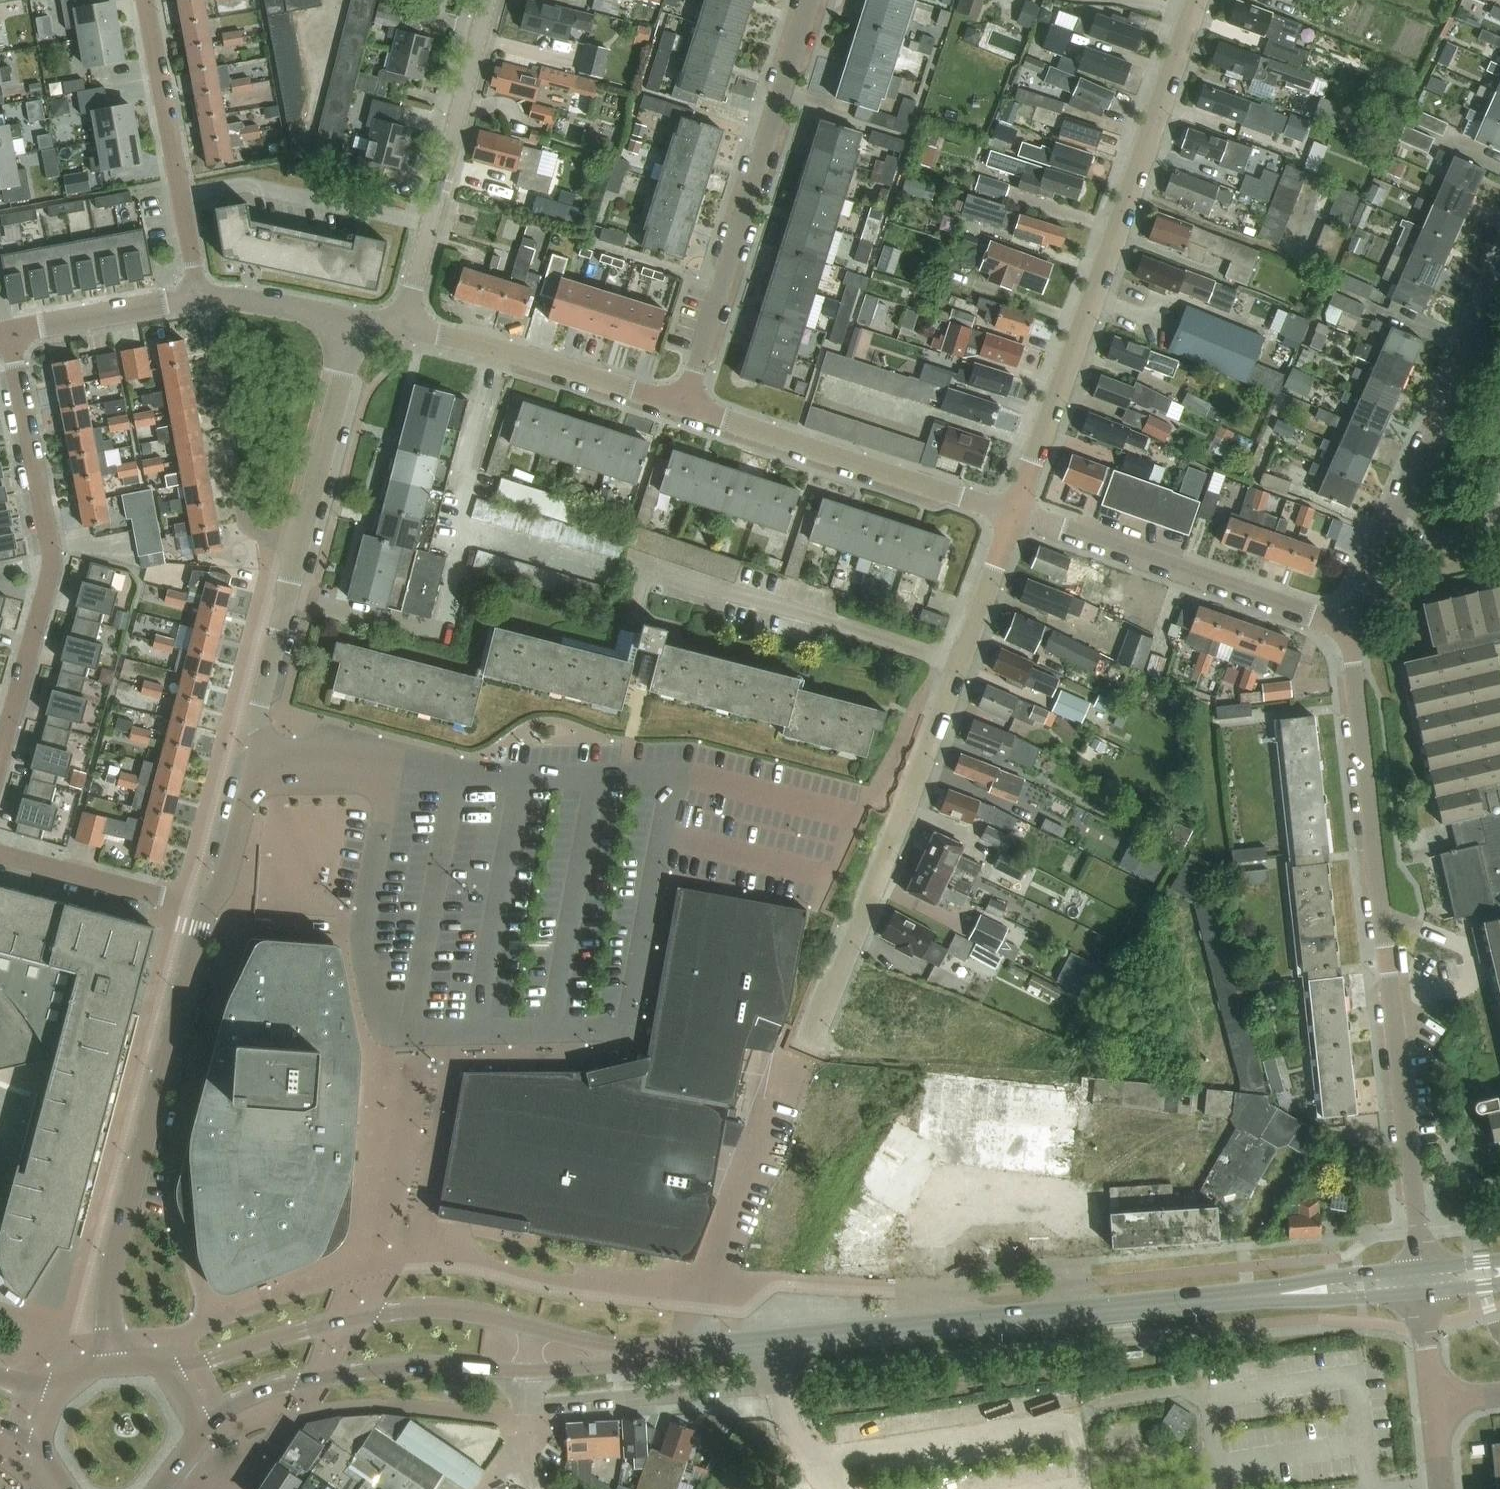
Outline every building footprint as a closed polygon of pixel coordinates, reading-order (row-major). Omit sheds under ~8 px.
[(82,39),(117,32),(112,3),(93,6),(92,0),(62,0),(67,27),(80,24),(82,39)] [(208,19),(204,0),(181,0),(178,1),(182,24),(208,19)] [(267,16),(292,11),(322,5),(321,0),(264,0),(267,16)] [(523,29),(568,41),(575,12),(530,0),(523,29)] [(620,0),(595,0),(594,8),(632,17),(635,6),(628,4),(626,11),(620,9),(622,1),(620,0)] [(665,5),(676,9),(679,0),(666,0),(665,5)] [(698,23),(741,36),(751,4),(738,0),(706,0),(698,23)] [(860,24),(901,37),(913,0),(867,0),(860,24)] [(944,9),(954,12),(957,0),(947,0),(944,9)] [(373,17),(375,7),(352,1),(349,11),(373,17)] [(380,1),(375,22),(398,28),(404,8),(404,7),(380,1)] [(1303,24),(1285,18),(1239,2),(1231,24),(1277,41),(1281,30),(1300,36),(1303,24)] [(1459,8),(1455,18),(1465,22),(1469,12),(1459,8)] [(1042,9),(1038,20),(1048,24),(1053,13),(1042,9)] [(292,11),(267,16),(270,26),(294,21),(292,11)] [(371,27),(373,17),(349,11),(347,20),(371,27)] [(952,14),(942,11),(938,25),(948,28),(952,14)] [(1079,18),(1075,29),(1089,34),(1133,50),(1133,48),(1137,46),(1139,40),(1138,37),(1140,29),(1125,23),(1127,19),(1112,13),(1110,18),(1096,13),(1093,23),(1079,18)] [(1449,18),(1445,26),(1450,28),(1454,20),(1450,18),(1449,18)] [(187,48),(212,43),(208,19),(182,24),(187,48)] [(368,36),(371,27),(347,20),(345,30),(368,36)] [(294,21),(270,26),(271,36),(296,31),(294,21)] [(393,51),(428,60),(433,39),(420,36),(422,25),(412,23),(410,33),(398,30),(398,28),(395,41),(393,51)] [(698,23),(688,55),(730,69),(741,36),(698,23)] [(860,24),(848,61),(889,74),(901,37),(860,24)] [(1045,51),(1066,57),(1074,31),(1052,25),(1045,51)] [(653,31),(641,27),(636,44),(648,47),(653,31)] [(366,46),(368,36),(345,30),(342,40),(366,46)] [(1484,30),(1480,40),(1499,48),(1499,37),(1484,30)] [(243,44),(242,38),(241,31),(232,33),(234,45),(243,44)] [(296,31),(271,36),(273,46),(298,42),(296,31)] [(664,31),(659,50),(673,53),(674,49),(681,51),(685,37),(664,31)] [(87,68),(93,67),(122,62),(117,32),(82,39),(87,68)] [(222,35),(223,41),(225,47),(234,45),(232,33),(222,35)] [(925,36),(923,45),(935,49),(938,40),(925,36)] [(363,56),(366,46),(342,40),(340,50),(363,56)] [(298,42),(273,46),(275,56),(300,52),(298,42)] [(935,49),(923,45),(913,42),(910,50),(932,57),(935,49)] [(191,71),(216,66),(212,43),(187,48),(191,71)] [(1312,91),(1317,77),(1222,43),(1214,66),(1228,71),(1227,76),(1244,81),(1245,77),(1275,88),(1278,79),(1312,91)] [(1121,83),(1129,62),(1113,56),(1115,52),(1100,46),(1098,51),(1085,46),(1077,67),(1121,83)] [(589,47),(582,75),(604,81),(611,52),(589,47)] [(361,66),(363,56),(340,50),(337,60),(361,66)] [(673,53),(659,50),(648,90),(661,93),(673,53)] [(423,81),(428,60),(393,51),(388,71),(384,70),(380,72),(379,78),(359,73),(359,76),(356,85),(355,90),(386,97),(390,83),(406,88),(409,77),(423,81)] [(302,62),(300,52),(275,56),(277,67),(302,62)] [(1442,53),(1438,63),(1448,68),(1453,58),(1442,53)] [(673,84),(669,95),(694,103),(697,94),(718,100),(723,84),(725,85),(730,69),(688,55),(683,71),(688,72),(683,88),(673,84)] [(1024,69),(1042,76),(1047,65),(1029,58),(1024,69)] [(359,73),(361,66),(337,60),(335,69),(359,76),(359,73)] [(848,61),(837,99),(858,106),(854,118),(907,134),(917,102),(904,98),(898,118),(875,111),(879,98),(882,99),(889,74),(848,61)] [(304,72),(302,62),(277,67),(279,77),(304,72)] [(1493,62),(1488,72),(1499,77),(1499,66),(1493,62)] [(573,91),(576,77),(543,69),(542,74),(502,64),(501,69),(496,68),(492,85),(496,86),(495,91),(533,101),(538,83),(573,91)] [(216,66),(191,71),(195,95),(220,90),(232,88),(230,79),(230,74),(218,76),(216,66)] [(12,81),(9,67),(0,68),(0,83),(12,81)] [(1072,94),(1068,103),(1083,110),(1085,107),(1088,108),(1088,110),(1100,115),(1103,107),(1106,107),(1112,91),(1079,77),(1079,78),(1051,67),(1044,83),(1072,94)] [(356,85),(359,76),(335,69),(332,79),(356,85)] [(305,82),(304,72),(279,77),(281,87),(305,82)] [(240,78),(240,80),(242,92),(252,91),(249,76),(240,78)] [(576,77),(573,91),(595,96),(598,82),(576,77)] [(1431,77),(1426,89),(1442,96),(1447,84),(1431,77)] [(242,92),(240,80),(240,78),(230,79),(232,88),(233,94),(242,92)] [(355,90),(356,85),(332,79),(330,89),(354,95),(355,90)] [(64,94),(85,91),(84,80),(62,83),(64,94)] [(40,82),(28,84),(30,96),(41,94),(40,82)] [(307,93),(305,82),(281,87),(283,97),(307,93)] [(95,113),(95,111),(109,109),(105,87),(77,92),(81,115),(95,113)] [(1262,103),(1261,106),(1252,103),(1206,87),(1199,108),(1245,123),(1245,122),(1282,134),(1287,118),(1274,113),(1276,108),(1262,103)] [(1484,88),(1482,87),(1478,95),(1495,102),(1488,117),(1499,122),(1499,95),(1498,94),(1484,88)] [(351,105),(354,95),(330,89),(327,99),(351,105)] [(220,90),(195,95),(199,118),(224,114),(225,113),(222,101),(220,90)] [(301,120),(307,93),(283,97),(288,123),(301,120)] [(1033,121),(1060,130),(1057,137),(1093,149),(1100,129),(1064,117),(1061,116),(1065,103),(1041,95),(1033,121)] [(645,96),(641,108),(683,121),(679,135),(675,133),(670,149),(712,162),(717,145),(715,144),(719,129),(693,121),(696,112),(645,96)] [(1348,108),(1322,97),(1315,116),(1347,129),(1351,121),(1344,118),(1348,108)] [(349,115),(351,105),(327,99),(325,109),(349,115)] [(410,128),(397,125),(401,108),(374,100),(367,128),(373,129),(370,140),(405,149),(410,128)] [(1013,125),(1021,105),(1007,100),(1000,121),(1013,125)] [(29,125),(45,123),(41,102),(26,104),(29,125)] [(558,110),(533,104),(529,119),(554,125),(558,110)] [(109,109),(95,111),(100,141),(135,135),(130,105),(109,109)] [(277,105),(264,107),(265,118),(279,116),(277,105)] [(346,125),(349,115),(325,109),(323,118),(346,125)] [(1482,115),(1472,110),(1468,119),(1484,126),(1477,142),(1499,152),(1499,122),(1488,117),(1482,115)] [(1449,125),(1418,111),(1413,124),(1444,137),(1449,125)] [(224,114),(199,118),(203,142),(229,137),(241,135),(240,129),(241,128),(241,127),(241,125),(240,125),(227,127),(225,113),(224,114)] [(1293,114),(1284,136),(1301,143),(1306,132),(1311,135),(1315,123),(1293,114)] [(344,134),(346,125),(323,118),(320,128),(344,134)] [(816,136),(811,151),(854,165),(858,149),(853,148),(858,131),(824,120),(819,137),(816,136)] [(58,144),(83,140),(80,121),(55,125),(58,144)] [(991,146),(1002,150),(1005,141),(1012,143),(1017,129),(999,123),(994,137),(991,146)] [(636,124),(633,135),(644,138),(647,127),(636,124)] [(10,157),(12,157),(9,142),(22,139),(20,125),(0,128),(0,159),(10,157)] [(251,141),(261,139),(260,131),(259,125),(249,127),(251,139),(251,141)] [(251,141),(251,139),(249,127),(241,128),(240,129),(241,135),(242,142),(251,141)] [(1436,139),(1407,127),(1401,141),(1430,154),(1436,139)] [(342,144),(344,134),(320,128),(318,138),(342,144)] [(1185,149),(1183,157),(1195,161),(1198,153),(1222,162),(1227,149),(1229,144),(1191,130),(1184,149),(1185,149)] [(905,141),(872,131),(868,143),(901,153),(905,141)] [(478,160),(515,170),(521,172),(517,187),(549,194),(553,179),(537,175),(543,152),(521,146),(522,142),(485,133),(484,138),(479,137),(474,154),(479,155),(478,160)] [(49,135),(38,137),(40,149),(52,147),(49,135)] [(103,159),(91,161),(93,171),(93,173),(106,171),(141,165),(138,151),(135,135),(100,141),(103,159)] [(229,137),(203,142),(208,166),(233,161),(231,149),(229,137)] [(339,154),(342,144),(318,138),(315,148),(339,154)] [(400,170),(405,149),(370,140),(362,171),(383,177),(386,166),(400,170)] [(631,140),(627,151),(638,155),(642,143),(631,140)] [(1222,162),(1221,166),(1244,174),(1253,149),(1230,141),(1229,144),(1227,149),(1222,162)] [(1084,175),(1091,154),(1056,143),(1052,153),(1048,151),(1050,148),(1041,145),(1040,148),(1023,142),(1018,154),(1044,164),(1045,160),(1049,161),(1048,163),(1084,175)] [(1314,142),(1309,155),(1322,161),(1327,147),(1314,142)] [(337,164),(339,154),(315,148),(313,157),(337,164)] [(670,149),(660,182),(702,194),(712,162),(670,149)] [(985,165),(1021,177),(1026,162),(989,150),(985,165)] [(811,151),(801,183),(843,197),(854,165),(811,151)] [(1447,183),(1476,196),(1487,172),(1441,152),(1437,161),(1453,169),(1447,183)] [(893,177),(899,158),(887,154),(884,163),(881,173),(882,173),(893,177)] [(12,157),(10,157),(0,159),(0,189),(2,189),(5,204),(32,199),(27,172),(15,174),(12,157)] [(334,173),(337,164),(313,157),(310,167),(334,173)] [(876,160),(873,171),(881,173),(884,163),(876,160)] [(1081,179),(1045,167),(1027,161),(1021,177),(1017,187),(1051,198),(1053,191),(1074,198),(1081,179)] [(1393,161),(1388,173),(1400,179),(1405,166),(1393,161)] [(57,163),(43,165),(46,179),(59,177),(57,163)] [(1283,175),(1303,183),(1307,173),(1287,165),(1283,175)] [(612,168),(605,190),(617,194),(624,172),(612,168)] [(878,182),(881,173),(873,171),(870,179),(878,182)] [(65,176),(68,194),(92,190),(89,177),(82,178),(81,173),(65,176)] [(882,173),(879,182),(890,186),(893,177),(882,173)] [(1234,194),(1221,189),(1181,173),(1180,177),(1175,175),(1169,192),(1174,193),(1173,198),(1183,202),(1181,205),(1211,216),(1217,200),(1230,205),(1234,194)] [(1299,193),(1303,183),(1283,175),(1279,185),(1299,193)] [(1249,176),(1244,192),(1266,199),(1271,184),(1249,176)] [(1476,196),(1447,183),(1431,176),(1426,185),(1443,193),(1436,207),(1465,220),(1476,196)] [(906,177),(902,192),(922,198),(927,183),(906,177)] [(1008,186),(979,177),(975,192),(1004,201),(1008,186)] [(660,182),(650,214),(692,227),(702,194),(660,182)] [(833,229),(843,197),(801,183),(791,216),(833,229)] [(1279,185),(1275,196),(1295,204),(1299,193),(1279,185)] [(1367,201),(1378,206),(1385,191),(1374,186),(1367,201)] [(882,188),(879,198),(886,201),(889,191),(882,188)] [(1336,199),(1356,207),(1360,197),(1340,189),(1336,199)] [(130,192),(113,195),(115,206),(132,202),(130,192)] [(962,216),(1013,231),(1012,235),(1039,243),(1040,240),(1059,246),(1064,228),(1019,214),(1018,214),(1005,210),(1006,205),(969,194),(962,216)] [(113,195),(95,199),(97,209),(115,206),(113,195)] [(537,196),(532,210),(574,224),(579,209),(571,207),(556,202),(537,196)] [(1275,196),(1270,206),(1291,214),(1295,204),(1275,196)] [(1331,209),(1352,217),(1356,207),(1336,199),(1331,209)] [(1465,220),(1436,207),(1420,200),(1415,209),(1432,217),(1426,231),(1455,244),(1465,220)] [(83,201),(66,204),(68,215),(85,211),(83,201)] [(1363,229),(1373,208),(1360,202),(1351,224),(1363,229)] [(353,250),(252,228),(248,203),(216,209),(224,259),(252,254),(253,261),(265,263),(264,267),(377,292),(388,243),(356,236),(353,250)] [(66,204),(48,207),(50,218),(68,215),(66,204)] [(1266,216),(1287,224),(1291,214),(1270,206),(1266,216)] [(1348,227),(1352,217),(1331,209),(1327,219),(1348,227)] [(36,210),(18,213),(20,224),(38,220),(36,210)] [(18,213),(1,216),(3,227),(20,224),(18,213)] [(649,231),(645,247),(680,257),(685,242),(687,242),(692,227),(650,214),(645,230),(649,231)] [(1262,253),(1213,234),(1193,226),(1161,214),(1151,241),(1169,248),(1167,251),(1184,257),(1204,265),(1208,253),(1234,262),(1228,280),(1250,288),(1262,253)] [(840,231),(833,229),(791,216),(781,248),(823,261),(830,263),(840,231)] [(1262,226),(1283,234),(1287,224),(1266,216),(1262,226)] [(861,238),(873,242),(880,221),(868,217),(861,238)] [(1455,244),(1426,231),(1409,224),(1409,225),(1404,222),(1401,228),(1406,230),(1398,247),(1444,267),(1455,244)] [(1320,235),(1341,243),(1345,233),(1324,224),(1320,235)] [(1279,244),(1283,234),(1262,226),(1258,236),(1279,244)] [(603,229),(599,241),(624,248),(627,236),(603,229)] [(144,230),(120,234),(129,281),(153,276),(144,230)] [(120,234),(97,238),(105,285),(129,281),(120,234)] [(1316,246),(1337,254),(1341,243),(1320,235),(1316,246)] [(1360,256),(1366,241),(1354,236),(1348,251),(1360,256)] [(97,238),(73,243),(81,290),(105,285),(97,238)] [(872,247),(873,242),(861,238),(851,272),(868,277),(871,266),(867,264),(870,254),(875,256),(877,249),(872,247)] [(1042,273),(1046,263),(991,242),(980,270),(992,275),(989,281),(1012,290),(1015,282),(1040,292),(1046,275),(1042,273)] [(73,243),(49,247),(57,294),(81,290),(73,243)] [(492,250),(469,243),(465,257),(488,264),(487,268),(495,270),(499,257),(491,255),(492,250)] [(1311,257),(1333,265),(1337,254),(1316,246),(1311,257)] [(49,247),(25,252),(34,299),(57,294),(49,247)] [(1434,291),(1444,267),(1398,247),(1395,256),(1411,263),(1404,278),(1434,291)] [(781,248),(771,280),(813,293),(823,261),(781,248)] [(590,260),(592,252),(581,249),(579,256),(590,260)] [(25,252),(1,256),(7,289),(10,303),(34,299),(25,252)] [(540,296),(554,300),(548,319),(569,326),(582,285),(563,279),(569,259),(553,254),(540,296)] [(611,266),(613,258),(602,255),(599,262),(611,266)] [(1180,293),(1187,273),(1145,257),(1137,278),(1151,284),(1149,290),(1166,296),(1168,290),(1179,294),(1180,293)] [(1328,276),(1333,265),(1311,257),(1307,267),(1328,276)] [(622,269),(624,262),(613,258),(611,266),(622,269)] [(525,278),(529,266),(515,262),(509,281),(500,309),(523,317),(534,281),(525,278)] [(463,267),(454,295),(477,302),(486,274),(463,267)] [(652,279),(654,272),(643,268),(640,275),(652,279)] [(870,278),(868,277),(851,272),(847,271),(843,284),(847,285),(841,303),(854,307),(859,289),(866,291),(870,278)] [(1215,283),(1216,281),(1188,271),(1187,273),(1180,293),(1207,303),(1215,283)] [(1384,280),(1400,288),(1393,303),(1423,316),(1434,291),(1404,278),(1388,271),(1384,280)] [(663,283),(665,276),(654,272),(652,279),(663,283)] [(486,274),(477,302),(500,309),(509,281),(486,274)] [(1343,275),(1338,287),(1368,301),(1374,288),(1343,275)] [(771,280),(760,312),(803,326),(813,293),(771,280)] [(1228,313),(1237,291),(1215,283),(1207,303),(1207,305),(1228,313)] [(603,291),(582,285),(569,326),(590,332),(603,291)] [(624,298),(603,291),(590,332),(611,339),(624,298)] [(1336,294),(1331,306),(1361,320),(1367,307),(1336,294)] [(858,324),(870,328),(878,301),(867,297),(858,324)] [(645,304),(624,298),(611,339),(632,345),(645,304)] [(985,321),(995,324),(994,326),(1026,337),(1033,314),(1002,303),(1001,304),(981,298),(977,308),(988,312),(985,321)] [(854,307),(841,303),(829,299),(826,309),(838,313),(829,342),(842,346),(854,307)] [(666,311),(645,304),(632,345),(653,352),(666,311)] [(1188,307),(1170,351),(1247,383),(1255,364),(1265,339),(1188,307)] [(971,328),(975,316),(953,309),(952,309),(949,320),(971,328)] [(760,312),(750,345),(792,358),(803,326),(760,312)] [(1309,323),(1289,315),(1280,336),(1300,345),(1309,323)] [(1022,344),(971,328),(949,320),(944,335),(940,333),(939,338),(933,336),(930,345),(961,356),(979,354),(1014,366),(1022,344)] [(1383,352),(1414,365),(1425,341),(1378,321),(1377,323),(1373,321),(1370,328),(1384,335),(1382,338),(1388,341),(1383,352)] [(1316,331),(1309,347),(1319,352),(1326,336),(1323,335),(1326,327),(1318,323),(1314,331),(1316,331)] [(855,328),(846,357),(854,360),(863,330),(855,328)] [(1180,362),(1177,361),(1117,339),(1109,360),(1142,372),(1144,367),(1174,378),(1180,362)] [(163,369),(189,364),(185,340),(159,345),(163,369)] [(1383,352),(1382,351),(1368,345),(1367,346),(1360,343),(1355,356),(1372,364),(1375,359),(1380,361),(1373,376),(1404,390),(1414,365),(1383,352)] [(748,361),(742,377),(777,388),(782,372),(787,374),(792,358),(750,345),(745,360),(748,361)] [(139,379),(152,377),(146,347),(134,349),(139,379)] [(139,379),(134,349),(120,352),(125,382),(139,379)] [(1302,349),(1294,366),(1306,371),(1313,354),(1302,349)] [(95,355),(100,379),(102,386),(112,384),(109,371),(119,369),(116,351),(95,355)] [(827,375),(834,354),(827,352),(821,373),(827,375)] [(838,378),(845,358),(834,354),(827,375),(838,378)] [(856,361),(845,358),(838,378),(849,382),(856,361)] [(58,388),(83,383),(79,360),(53,365),(58,388)] [(867,364),(856,361),(849,382),(860,385),(867,364)] [(1004,395),(1011,374),(975,362),(972,372),(960,368),(957,379),(1004,395)] [(167,392),(193,387),(189,364),(163,369),(167,392)] [(877,367),(867,364),(860,385),(870,389),(877,367)] [(948,372),(925,364),(920,378),(944,386),(948,372)] [(1255,364),(1247,383),(1279,396),(1287,377),(1255,364)] [(888,371),(877,367),(870,389),(881,392),(888,371)] [(1292,368),(1287,378),(1284,384),(1307,394),(1313,381),(1307,378),(1308,375),(1292,368)] [(122,382),(119,369),(109,371),(112,384),(122,382)] [(1404,390),(1373,376),(1357,369),(1353,379),(1369,386),(1363,400),(1393,413),(1404,390)] [(899,374),(888,371),(881,392),(892,396),(899,374)] [(903,398),(910,378),(899,374),(892,396),(903,399),(903,398)] [(1137,383),(1134,388),(1103,376),(1096,397),(1129,410),(1132,401),(1155,410),(1155,409),(1166,414),(1172,400),(1137,383)] [(942,403),(940,408),(992,425),(999,405),(910,377),(910,378),(903,398),(936,408),(938,402),(942,403)] [(798,382),(795,393),(804,396),(807,385),(798,382)] [(62,412),(88,407),(83,383),(58,388),(62,412)] [(401,449),(453,462),(469,399),(417,386),(401,449)] [(171,414),(198,410),(193,387),(167,392),(142,396),(144,406),(154,404),(155,409),(170,407),(171,414)] [(1211,404),(1188,392),(1181,404),(1215,422),(1221,411),(1210,405),(1211,404)] [(1393,413),(1363,400),(1347,393),(1343,402),(1359,409),(1352,423),(1383,437),(1393,413)] [(124,399),(115,401),(117,412),(126,410),(124,399)] [(508,407),(487,473),(500,477),(511,444),(540,454),(554,413),(521,403),(519,411),(508,407)] [(67,435),(92,430),(88,407),(62,412),(67,435)] [(824,412),(812,408),(806,427),(817,431),(824,412)] [(1383,437),(1352,423),(1320,409),(1316,419),(1348,433),(1341,448),(1372,462),(1383,437)] [(159,441),(202,432),(198,410),(171,414),(174,426),(157,429),(159,441)] [(156,424),(155,417),(154,411),(144,413),(147,426),(156,424)] [(835,415),(824,412),(817,431),(829,435),(835,415)] [(134,414),(135,422),(136,428),(147,426),(144,413),(134,414)] [(554,413),(540,454),(572,465),(586,424),(554,413)] [(1144,450),(1148,439),(1131,432),(1130,430),(1090,414),(1083,434),(1099,441),(1098,444),(1113,449),(1114,446),(1123,450),(1126,443),(1144,450)] [(847,419),(835,415),(829,435),(840,438),(847,419)] [(118,418),(121,431),(131,429),(129,416),(118,418)] [(1152,417),(1144,433),(1165,443),(1173,428),(1152,417)] [(109,420),(111,432),(121,431),(118,418),(109,420)] [(840,438),(851,442),(858,423),(847,419),(840,438)] [(934,467),(938,453),(947,426),(935,422),(927,444),(921,463),(934,467)] [(1283,422),(1278,433),(1290,439),(1295,428),(1283,422)] [(870,426),(858,423),(851,442),(863,446),(870,426)] [(586,424),(572,465),(605,475),(618,434),(586,424)] [(863,446),(874,449),(881,430),(870,426),(863,446)] [(979,466),(988,439),(947,426),(938,453),(979,466)] [(1221,428),(1216,438),(1229,445),(1234,435),(1221,428)] [(71,457),(96,453),(92,430),(67,435),(71,457)] [(874,449),(886,453),(893,434),(881,430),(874,449)] [(180,461),(206,456),(202,432),(159,441),(176,439),(180,461)] [(618,434),(605,475),(637,485),(650,445),(618,434)] [(886,453),(897,457),(904,437),(893,434),(886,453)] [(897,457),(909,461),(916,441),(904,437),(897,457)] [(920,464),(921,463),(927,444),(916,441),(909,461),(920,464)] [(1341,448),(1334,444),(1325,441),(1321,450),(1337,457),(1331,471),(1361,485),(1372,462),(1341,448)] [(445,493),(453,462),(401,449),(393,478),(445,493)] [(658,458),(638,523),(650,527),(661,493),(692,503),(705,462),(673,452),(670,462),(658,458)] [(75,482),(101,477),(96,453),(71,457),(75,482)] [(1156,464),(1129,454),(1124,466),(1151,477),(1156,464)] [(185,486),(211,480),(206,456),(180,461),(182,474),(166,477),(168,489),(185,486)] [(1094,494),(1098,495),(1105,498),(1102,505),(1189,536),(1201,502),(1129,476),(1075,456),(1065,483),(1083,490),(1082,493),(1093,497),(1094,494)] [(165,471),(164,464),(163,458),(153,459),(155,473),(165,471)] [(143,461),(144,468),(145,474),(155,473),(153,459),(143,461)] [(705,462),(692,503),(724,513),(736,472),(705,462)] [(139,475),(138,470),(136,463),(127,465),(129,477),(139,475)] [(1331,471),(1327,470),(1315,464),(1311,473),(1327,481),(1321,496),(1351,509),(1361,485),(1331,471)] [(116,467),(118,473),(119,479),(129,477),(127,465),(116,467)] [(736,472),(724,513),(755,523),(768,483),(736,472)] [(524,473),(522,480),(531,484),(534,476),(524,473)] [(1261,487),(1289,497),(1293,484),(1265,475),(1261,487)] [(80,505),(105,500),(101,477),(75,482),(80,505)] [(438,523),(445,493),(393,478),(386,508),(438,523)] [(558,521),(567,524),(574,502),(502,479),(495,500),(558,521)] [(163,498),(158,498),(161,513),(171,511),(180,510),(189,508),(215,503),(211,480),(185,486),(187,499),(170,501),(164,502),(163,498)] [(768,483),(755,523),(787,533),(800,493),(768,483)] [(1270,494),(1265,492),(1250,487),(1244,505),(1252,508),(1255,499),(1267,504),(1270,494)] [(600,488),(596,501),(605,504),(609,491),(600,488)] [(135,532),(159,527),(152,490),(123,496),(127,520),(132,519),(135,532)] [(1198,517),(1211,522),(1220,496),(1207,491),(1198,517)] [(472,519),(482,522),(488,502),(478,499),(472,519)] [(1264,514),(1267,504),(1255,499),(1252,508),(1252,509),(1251,510),(1258,512),(1264,514)] [(84,529),(110,524),(105,500),(80,505),(84,529)] [(807,509),(787,574),(799,578),(811,541),(841,551),(854,510),(822,500),(818,512),(807,509)] [(482,522),(492,524),(498,505),(488,502),(482,522)] [(177,534),(186,532),(219,526),(215,503),(189,508),(191,522),(175,525),(177,534)] [(492,524),(502,527),(508,507),(498,505),(492,524)] [(502,527),(513,530),(518,510),(508,507),(502,527)] [(1251,510),(1252,509),(1244,507),(1239,523),(1230,520),(1221,544),(1244,552),(1258,512),(1251,510)] [(1314,520),(1317,511),(1305,507),(1302,516),(1314,520)] [(430,554),(438,523),(386,508),(378,539),(430,554)] [(513,530),(523,533),(528,513),(518,510),(513,530)] [(854,510),(841,551),(873,561),(886,520),(854,510)] [(0,513),(0,538),(12,535),(7,512),(0,513)] [(1269,516),(1264,514),(1258,512),(1244,552),(1267,559),(1275,535),(1263,531),(1269,516)] [(523,533),(533,535),(538,516),(528,513),(523,533)] [(533,535),(543,538),(548,518),(538,516),(533,535)] [(1310,530),(1314,520),(1302,516),(1298,526),(1310,530)] [(543,538),(553,541),(558,521),(548,518),(543,538)] [(1291,567),(1299,543),(1284,538),(1290,521),(1281,518),(1275,535),(1267,559),(1291,567)] [(886,520),(873,561),(905,571),(918,530),(886,520)] [(563,544),(568,524),(567,524),(558,521),(553,541),(563,544)] [(573,546),(578,527),(568,524),(563,544),(573,546)] [(186,532),(193,531),(197,555),(224,550),(219,526),(186,532)] [(162,541),(159,527),(135,532),(135,533),(134,533),(137,546),(162,541)] [(583,549),(588,529),(578,527),(573,546),(583,549)] [(647,530),(637,527),(629,549),(640,553),(647,530)] [(593,552),(598,532),(588,529),(583,549),(593,552)] [(658,534),(647,530),(640,553),(651,556),(658,534)] [(918,530),(905,571),(937,581),(950,540),(918,530)] [(593,552),(603,555),(609,535),(598,532),(593,552)] [(669,537),(658,534),(651,556),(661,560),(669,537)] [(0,538),(0,562),(16,559),(12,535),(0,538)] [(613,557),(619,538),(609,535),(603,555),(613,557)] [(378,539),(370,538),(365,537),(350,598),(432,620),(448,559),(430,554),(378,539)] [(679,541),(669,537),(661,560),(672,563),(679,541)] [(623,560),(629,540),(619,538),(613,557),(623,560)] [(137,546),(139,559),(164,554),(162,541),(137,546)] [(683,567),(690,544),(679,541),(672,563),(683,567)] [(1314,575),(1322,551),(1299,543),(1291,567),(1314,575)] [(701,548),(690,544),(683,567),(694,570),(701,548)] [(1103,585),(1107,574),(1039,545),(1035,556),(1032,556),(1030,563),(1032,566),(1031,568),(1048,576),(1049,581),(1056,584),(1063,580),(1065,576),(1076,581),(1079,575),(1103,585)] [(712,551),(701,548),(694,570),(704,574),(712,551)] [(484,573),(490,553),(480,551),(474,571),(484,573)] [(722,555),(712,551),(704,574),(715,577),(722,555)] [(494,576),(500,556),(490,553),(484,573),(494,576)] [(164,554),(139,559),(141,570),(167,565),(164,554)] [(733,558),(722,555),(715,577),(726,581),(733,558)] [(504,579),(510,559),(500,556),(494,576),(504,579)] [(744,562),(733,558),(726,581),(737,584),(744,562)] [(769,558),(766,569),(776,572),(780,562),(769,558)] [(514,582),(520,562),(510,559),(504,579),(514,582)] [(525,585),(530,565),(520,562),(514,582),(525,585)] [(76,618),(101,625),(104,614),(112,616),(117,599),(109,596),(116,570),(91,563),(85,584),(83,583),(81,592),(83,592),(76,618)] [(535,587),(540,567),(530,565),(525,585),(535,587)] [(545,590),(550,570),(540,567),(535,587),(545,590)] [(189,595),(188,601),(202,605),(208,582),(201,580),(203,571),(194,570),(190,587),(191,587),(189,595)] [(202,605),(228,612),(234,588),(229,587),(231,575),(212,570),(211,573),(203,571),(201,580),(208,582),(202,605)] [(555,593),(560,573),(550,570),(545,590),(555,593)] [(565,596),(571,576),(560,573),(555,593),(565,596)] [(575,599),(581,579),(571,576),(565,596),(575,599)] [(585,601),(591,582),(581,579),(575,599),(585,601)] [(1022,602),(1064,618),(1066,613),(1078,617),(1084,602),(1030,581),(1022,602)] [(595,604),(601,584),(591,582),(585,601),(595,604)] [(1423,604),(1433,645),(1437,645),(1439,654),(1405,662),(1443,825),(1453,822),(1459,849),(1440,854),(1455,918),(1492,910),(1494,920),(1483,922),(1499,994),(1499,798),(1497,784),(1499,783),(1499,677),(1492,644),(1499,642),(1499,586),(1423,604)] [(176,605),(179,592),(170,590),(167,602),(176,605)] [(189,595),(179,592),(176,605),(186,607),(188,601),(189,595)] [(222,635),(228,612),(202,605),(196,628),(222,635)] [(1208,655),(1222,615),(1200,607),(1198,613),(1184,608),(1177,627),(1180,628),(1199,635),(1194,650),(1202,653),(1208,655)] [(942,629),(946,617),(923,609),(919,620),(942,629)] [(117,610),(113,626),(126,630),(130,614),(117,610)] [(1092,674),(1100,654),(1046,627),(1046,628),(1017,615),(1007,642),(1036,655),(1041,640),(1048,644),(1046,649),(1092,674)] [(1236,648),(1244,623),(1222,615),(1208,655),(1202,653),(1199,662),(1210,666),(1214,657),(1215,657),(1221,642),(1236,648)] [(94,650),(101,625),(76,618),(70,638),(68,637),(66,645),(68,646),(61,672),(86,679),(89,668),(97,670),(102,652),(94,650)] [(1247,668),(1254,670),(1268,631),(1244,623),(1236,648),(1231,662),(1247,668)] [(882,731),(887,712),(877,709),(875,716),(795,696),(798,686),(665,650),(670,631),(645,625),(642,635),(638,650),(660,655),(650,691),(785,724),(783,735),(866,755),(873,729),(882,731)] [(1171,625),(1167,635),(1177,639),(1180,628),(1177,627),(1176,627),(1175,626),(1171,625)] [(216,657),(222,635),(196,628),(190,650),(216,657)] [(623,708),(634,669),(638,650),(642,635),(623,630),(617,652),(566,639),(563,650),(496,633),(485,673),(623,708)] [(1293,679),(1302,654),(1286,648),(1289,639),(1268,631),(1254,670),(1247,668),(1243,678),(1245,678),(1255,682),(1258,673),(1264,675),(1269,659),(1280,663),(1276,673),(1293,679)] [(1127,632),(1116,662),(1141,671),(1152,641),(1127,632)] [(163,650),(167,638),(157,635),(154,648),(163,650)] [(167,638),(163,650),(173,653),(176,641),(167,638)] [(473,723),(482,685),(347,651),(349,645),(338,642),(333,662),(342,664),(335,691),(473,723)] [(216,657),(190,650),(190,651),(182,649),(176,671),(210,680),(216,657)] [(1057,698),(1064,683),(1054,679),(1053,680),(1032,670),(1034,664),(1003,650),(995,672),(1008,678),(1007,683),(1023,690),(1025,685),(1047,694),(1057,698)] [(1161,679),(1168,659),(1153,655),(1147,675),(1161,679)] [(1210,666),(1199,662),(1195,671),(1207,675),(1210,666)] [(204,703),(210,680),(176,671),(175,673),(184,675),(178,697),(204,703)] [(79,704),(86,679),(61,672),(55,692),(53,691),(51,700),(53,700),(46,725),(46,726),(71,733),(74,722),(82,724),(87,706),(79,704)] [(1255,682),(1245,678),(1243,678),(1240,687),(1252,691),(1255,682)] [(152,696),(155,684),(145,681),(142,694),(152,696)] [(1243,705),(1251,705),(1294,701),(1292,683),(1263,686),(1263,693),(1242,695),(1243,705)] [(161,699),(163,693),(165,686),(155,684),(152,696),(161,699)] [(1011,717),(1020,720),(1034,726),(1036,721),(1053,728),(1059,716),(989,687),(980,710),(1009,722),(1011,717)] [(1080,725),(1090,703),(1061,690),(1052,712),(1080,725)] [(1102,695),(1096,707),(1119,718),(1125,706),(1102,695)] [(198,726),(204,703),(178,697),(172,719),(198,726)] [(1234,719),(1243,718),(1242,705),(1240,705),(1233,706),(1234,719)] [(1242,705),(1243,718),(1251,717),(1251,705),(1243,705),(1242,705)] [(1216,707),(1217,720),(1226,719),(1225,706),(1216,707)] [(1226,719),(1234,719),(1233,706),(1230,706),(1225,706),(1226,719)] [(1313,716),(1281,719),(1285,753),(1317,750),(1313,716)] [(110,727),(131,733),(134,723),(113,717),(110,727)] [(192,749),(198,726),(172,719),(166,742),(192,749)] [(1029,743),(1020,739),(976,721),(967,743),(1007,760),(1032,770),(1041,748),(1029,743)] [(64,758),(71,733),(46,726),(46,725),(41,745),(38,745),(36,753),(38,754),(31,780),(56,787),(59,776),(67,778),(72,760),(64,758)] [(132,741),(161,749),(163,742),(151,739),(153,732),(135,727),(132,741)] [(1094,739),(1090,747),(1102,753),(1106,745),(1094,739)] [(186,772),(192,749),(166,742),(160,765),(160,766),(186,772)] [(1317,750),(1285,753),(1289,788),(1321,784),(1317,750)] [(1016,801),(1018,796),(1025,779),(964,756),(957,773),(977,781),(975,786),(1000,795),(1016,801)] [(160,766),(160,765),(144,761),(140,777),(141,778),(139,784),(180,795),(186,772),(160,766)] [(110,766),(108,774),(118,777),(120,768),(110,766)] [(74,770),(69,786),(82,790),(87,774),(74,770)] [(122,773),(120,779),(118,785),(128,788),(131,775),(122,773)] [(107,775),(105,782),(114,785),(115,778),(107,775)] [(131,775),(128,788),(137,790),(140,777),(131,775)] [(174,818),(180,795),(139,784),(141,778),(140,777),(133,807),(174,818)] [(49,812),(56,787),(31,780),(26,799),(23,799),(21,807),(23,808),(16,835),(41,841),(44,830),(52,832),(57,814),(49,812)] [(1321,784),(1289,788),(1292,822),(1325,818),(1321,784)] [(1018,820),(996,809),(950,791),(942,813),(973,825),(976,816),(992,822),(992,823),(1011,833),(1018,820)] [(168,840),(174,818),(133,807),(132,808),(148,811),(145,821),(128,817),(127,823),(129,823),(127,830),(129,830),(132,831),(168,840)] [(89,845),(97,815),(82,811),(74,841),(89,845)] [(106,831),(107,828),(109,819),(110,818),(97,815),(89,845),(103,848),(106,835),(106,831)] [(1045,818),(1041,827),(1057,836),(1062,827),(1045,818)] [(1296,856),(1326,853),(1329,853),(1325,818),(1292,822),(1296,856)] [(129,823),(127,823),(109,819),(107,828),(106,835),(140,843),(136,857),(162,864),(168,840),(132,831),(129,830),(127,830),(129,823)] [(1177,822),(1165,844),(1182,853),(1193,830),(1177,822)] [(1014,840),(988,827),(981,840),(1007,854),(1014,840)] [(977,878),(983,866),(960,855),(964,846),(936,833),(926,853),(955,867),(977,878)] [(1149,845),(1135,872),(1155,882),(1169,855),(1149,845)] [(1259,847),(1260,860),(1269,859),(1267,846),(1259,847)] [(1252,861),(1260,860),(1259,847),(1250,848),(1252,861)] [(1243,862),(1252,861),(1250,848),(1242,849),(1243,862)] [(1242,849),(1233,850),(1234,863),(1243,862),(1242,849)] [(1021,882),(1028,866),(1000,852),(992,868),(1021,882)] [(951,876),(955,867),(926,853),(917,873),(969,897),(974,886),(951,876)] [(1297,866),(1288,867),(1290,886),(1329,881),(1326,853),(1296,856),(1297,866)] [(1172,887),(1185,895),(1204,864),(1191,856),(1172,887)] [(1185,895),(1198,902),(1217,871),(1204,864),(1185,895)] [(1253,883),(1261,882),(1260,869),(1251,870),(1253,883)] [(1260,869),(1261,882),(1270,882),(1268,869),(1260,869)] [(1244,884),(1253,883),(1251,870),(1243,871),(1244,884)] [(1243,871),(1234,872),(1236,885),(1244,884),(1243,871)] [(963,908),(969,897),(917,873),(907,893),(937,907),(941,897),(963,908)] [(1329,881),(1290,886),(1293,914),(1332,910),(1329,881)] [(28,1298),(60,1246),(73,1250),(133,1014),(125,1012),(132,986),(140,988),(156,927),(0,887),(0,1070),(54,1058),(32,1167),(17,1164),(1,1227),(0,1233),(0,1256),(3,1267),(9,1279),(17,1290),(28,1298)] [(643,1072),(641,1088),(728,1105),(735,1106),(735,1105),(744,1054),(744,1051),(754,1025),(758,1016),(781,1026),(783,1026),(784,1023),(789,1009),(789,1007),(807,911),(770,905),(679,888),(644,1072),(643,1072)] [(991,899),(985,911),(1001,919),(1007,906),(991,899)] [(1219,899),(1196,905),(1199,917),(1222,911),(1219,899)] [(1332,910),(1293,914),(1296,942),(1335,938),(1332,910)] [(1199,917),(1202,928),(1225,923),(1222,911),(1199,917)] [(955,935),(947,950),(932,942),(937,934),(916,922),(915,924),(896,913),(883,937),(900,946),(898,949),(913,957),(914,954),(940,967),(947,954),(963,963),(973,945),(955,935)] [(981,915),(969,939),(1014,961),(1020,949),(1003,940),(1008,929),(981,915)] [(1225,923),(1202,928),(1205,940),(1228,934),(1225,923)] [(1205,940),(1208,952),(1231,946),(1228,934),(1205,940)] [(342,949),(340,944),(336,943),(262,938),(255,938),(252,937),(250,940),(229,1003),(180,1189),(180,1199),(212,1278),(219,1288),(228,1290),(237,1288),(321,1255),(338,1246),(347,1235),(352,1221),(356,1168),(363,1067),(364,1052),(342,949)] [(1308,970),(1338,967),(1335,938),(1296,942),(1297,957),(1302,956),(1304,971),(1308,970)] [(975,944),(969,955),(980,961),(987,949),(975,944)] [(1231,946),(1208,952),(1211,963),(1234,958),(1231,946)] [(1106,975),(1070,957),(1060,978),(1096,996),(1106,975)] [(1211,963),(1215,975),(1237,969),(1234,958),(1211,963)] [(1012,966),(1008,973),(1024,982),(1028,974),(1012,966)] [(1339,977),(1338,967),(1308,970),(1311,1006),(1345,1003),(1342,977),(1339,977)] [(1215,975),(1218,987),(1240,981),(1237,969),(1215,975)] [(1058,1000),(1062,991),(1033,976),(1026,988),(1040,995),(1042,992),(1058,1000)] [(1240,981),(1218,987),(1221,998),(1243,993),(1240,981)] [(1273,982),(1274,995),(1283,994),(1281,981),(1273,982)] [(1266,996),(1274,995),(1273,982),(1264,983),(1266,996)] [(1257,997),(1266,996),(1264,983),(1256,984),(1257,997)] [(1247,985),(1249,998),(1257,997),(1256,984),(1247,985)] [(1243,993),(1221,998),(1224,1010),(1246,1004),(1243,993)] [(1345,1003),(1311,1006),(1315,1042),(1349,1038),(1345,1003)] [(1246,1004),(1224,1010),(1227,1022),(1249,1016),(1246,1004)] [(1249,1016),(1227,1022),(1230,1033),(1252,1028),(1249,1016)] [(1252,1028),(1230,1033),(1233,1045),(1255,1039),(1252,1028)] [(1349,1038),(1315,1042),(1319,1078),(1353,1074),(1349,1038)] [(1255,1039),(1233,1045),(1236,1057),(1258,1051),(1255,1039)] [(1258,1051),(1236,1057),(1239,1068),(1261,1063),(1258,1051)] [(445,1181),(439,1216),(471,1222),(686,1261),(693,1262),(695,1257),(716,1200),(711,1198),(712,1192),(728,1105),(641,1088),(643,1072),(644,1067),(646,1057),(589,1072),(513,1072),(490,1189),(445,1181)] [(1265,1070),(1277,1066),(1275,1058),(1263,1062),(1265,1070)] [(1243,1080),(1264,1075),(1261,1063),(1239,1068),(1243,1080)] [(1267,1078),(1280,1075),(1277,1066),(1265,1070),(1267,1078)] [(465,1072),(445,1181),(490,1189),(513,1072),(465,1072)] [(1353,1074),(1319,1078),(1323,1117),(1357,1114),(1353,1074)] [(1243,1080),(1246,1092),(1271,1104),(1264,1075),(1243,1080)] [(1270,1086),(1282,1083),(1280,1075),(1267,1078),(1270,1086)] [(1095,1105),(1109,1106),(1111,1079),(1097,1078),(1095,1105)] [(1109,1106),(1123,1108),(1126,1081),(1111,1079),(1109,1106)] [(1123,1108),(1137,1109),(1140,1082),(1126,1081),(1123,1108)] [(1137,1109),(1151,1111),(1154,1084),(1140,1082),(1137,1109)] [(1284,1091),(1282,1083),(1270,1086),(1272,1094),(1284,1091)] [(1151,1111),(1165,1112),(1168,1085),(1154,1084),(1151,1111)] [(1165,1112),(1179,1113),(1181,1086),(1168,1085),(1165,1112)] [(1179,1113),(1193,1115),(1196,1088),(1181,1086),(1179,1113)] [(1206,1116),(1219,1117),(1222,1090),(1209,1089),(1206,1116)] [(1222,1090),(1219,1117),(1231,1119),(1233,1115),(1235,1091),(1222,1090)] [(1231,1119),(1240,1129),(1244,1129),(1261,1139),(1279,1109),(1271,1104),(1246,1092),(1241,1092),(1235,1091),(1233,1115),(1231,1119)] [(1498,1100),(1497,1096),(1479,1101),(1478,1101),(1476,1102),(1475,1104),(1475,1106),(1474,1107),(1475,1108),(1475,1109),(1475,1110),(1476,1111),(1477,1112),(1478,1112),(1479,1113),(1481,1113),(1487,1112),(1494,1141),(1499,1140),(1499,1100),(1498,1100)] [(1290,1145),(1304,1124),(1279,1109),(1261,1139),(1261,1140),(1279,1151),(1290,1145)] [(1314,1130),(1304,1124),(1290,1145),(1301,1152),(1314,1130)] [(839,1237),(841,1263),(890,1259),(888,1233),(899,1213),(911,1212),(939,1161),(948,1160),(948,1152),(951,1145),(944,1146),(924,1135),(919,1135),(901,1126),(894,1126),(860,1188),(870,1194),(847,1236),(839,1237)] [(1255,1150),(1261,1140),(1261,1139),(1244,1129),(1240,1129),(1234,1138),(1255,1150)] [(1324,1136),(1314,1130),(1301,1152),(1311,1158),(1324,1136)] [(1248,1162),(1249,1160),(1255,1150),(1234,1138),(1227,1150),(1248,1162)] [(1261,1140),(1255,1150),(1273,1160),(1279,1151),(1261,1140)] [(1243,1170),(1248,1162),(1227,1150),(1220,1161),(1241,1173),(1243,1170)] [(1267,1170),(1273,1160),(1255,1150),(1249,1160),(1267,1170)] [(1261,1180),(1267,1170),(1249,1160),(1248,1162),(1243,1170),(1261,1180)] [(1238,1180),(1241,1173),(1220,1161),(1213,1172),(1234,1185),(1238,1180)] [(1256,1190),(1261,1180),(1243,1170),(1241,1173),(1238,1180),(1256,1190)] [(1232,1189),(1234,1185),(1213,1172),(1206,1183),(1228,1196),(1232,1189)] [(1250,1200),(1256,1190),(1238,1180),(1234,1185),(1232,1189),(1250,1200)] [(1226,1199),(1228,1196),(1206,1183),(1199,1194),(1220,1209),(1226,1199)] [(1220,1209),(1199,1194),(1185,1195),(1186,1208),(1175,1209),(1174,1184),(1159,1185),(1161,1210),(1149,1211),(1137,1212),(1125,1213),(1112,1214),(1111,1214),(1112,1248),(1229,1239),(1228,1213),(1220,1209)] [(1159,1185),(1147,1186),(1149,1211),(1161,1210),(1159,1185)] [(1137,1212),(1149,1211),(1147,1186),(1135,1187),(1137,1212)] [(1125,1213),(1137,1212),(1135,1187),(1123,1188),(1125,1213)] [(1111,1189),(1112,1214),(1125,1213),(1123,1188),(1111,1189)] [(1244,1210),(1250,1200),(1232,1189),(1228,1196),(1226,1199),(1244,1210)] [(1238,1220),(1244,1210),(1226,1199),(1220,1209),(1228,1213),(1238,1220)] [(1290,1238),(1322,1236),(1321,1215),(1319,1215),(1318,1202),(1298,1203),(1298,1205),(1284,1206),(1285,1218),(1289,1218),(1290,1238)] [(1181,1441),(1195,1418),(1175,1405),(1160,1428),(1181,1441)] [(373,1483),(383,1468),(360,1452),(384,1416),(383,1416),(343,1419),(298,1488),(369,1488),(373,1483)] [(484,1472),(409,1421),(411,1418),(384,1416),(360,1452),(383,1468),(373,1483),(382,1488),(436,1488),(445,1475),(466,1488),(473,1488),(484,1472)] [(343,1419),(341,1419),(341,1418),(308,1425),(303,1432),(300,1431),(278,1463),(261,1488),(298,1488),(343,1419)] [(635,1470),(644,1469),(647,1460),(646,1442),(651,1444),(656,1431),(645,1427),(645,1421),(623,1422),(625,1457),(634,1457),(635,1470)] [(591,1459),(604,1458),(621,1457),(619,1423),(589,1424),(591,1459)] [(565,1468),(591,1487),(593,1477),(591,1475),(591,1459),(589,1424),(566,1426),(568,1461),(565,1468)] [(687,1463),(686,1462),(692,1446),(690,1445),(694,1432),(671,1425),(661,1454),(651,1450),(647,1460),(644,1469),(637,1488),(678,1488),(687,1463)] [(593,1477),(591,1487),(594,1488),(610,1488),(593,1477)]
